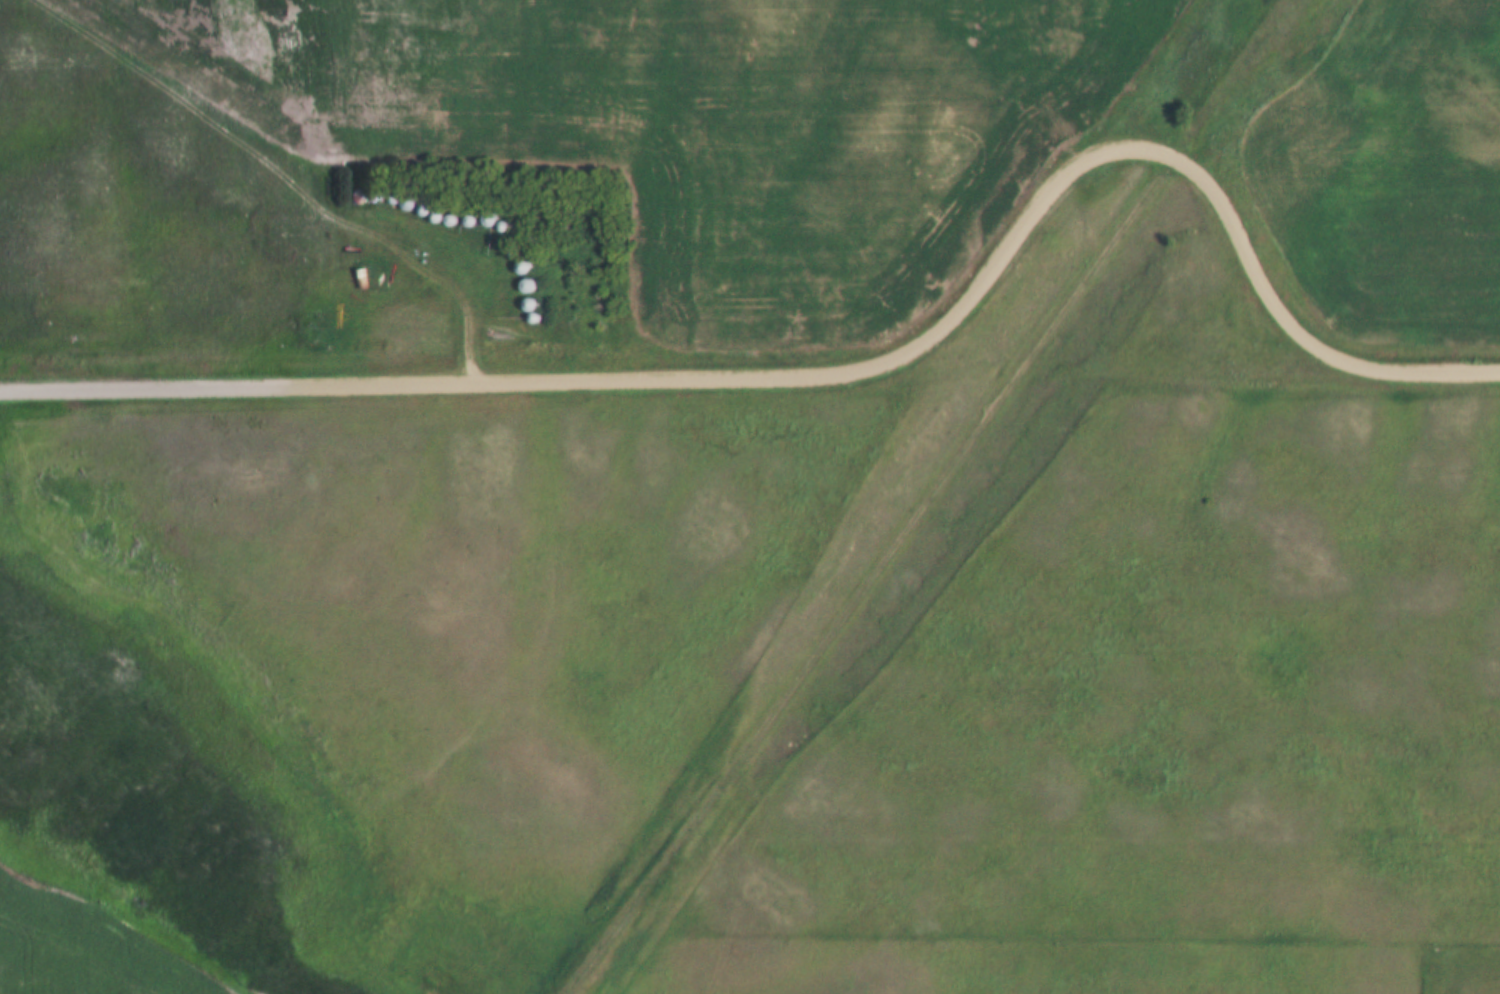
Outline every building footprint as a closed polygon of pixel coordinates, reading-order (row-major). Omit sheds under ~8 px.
[(494,215),(484,212),(480,223),(491,227),(494,215)] [(514,264),(518,274),(527,271),(524,261),(514,264)] [(365,268),(356,268),(356,287),(365,287),(365,268)] [(532,280),(520,277),(517,289),(529,292),(532,280)]
